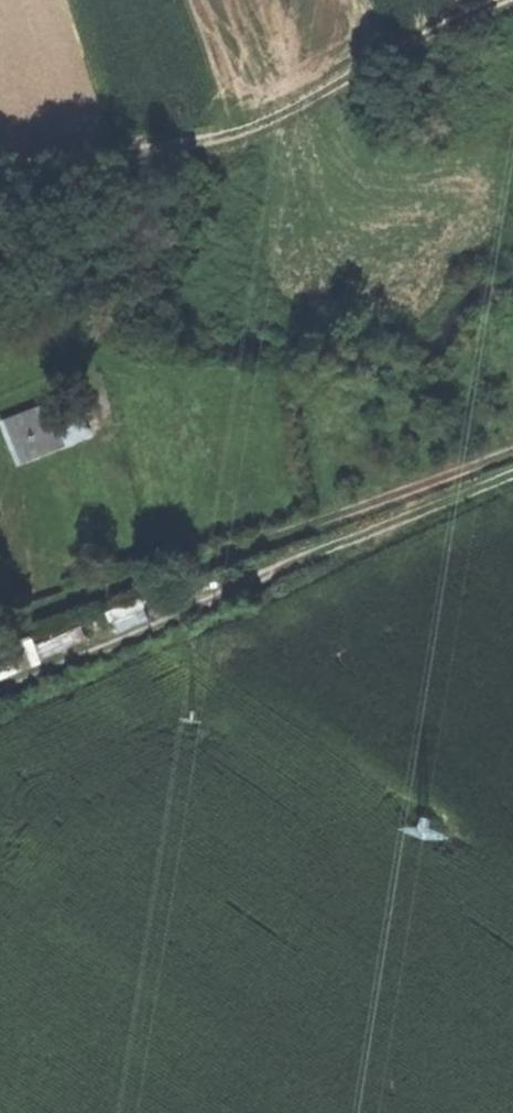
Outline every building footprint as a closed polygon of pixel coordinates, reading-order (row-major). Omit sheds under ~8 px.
[(6,420),(23,464),(99,434),(82,390),(6,420)]
